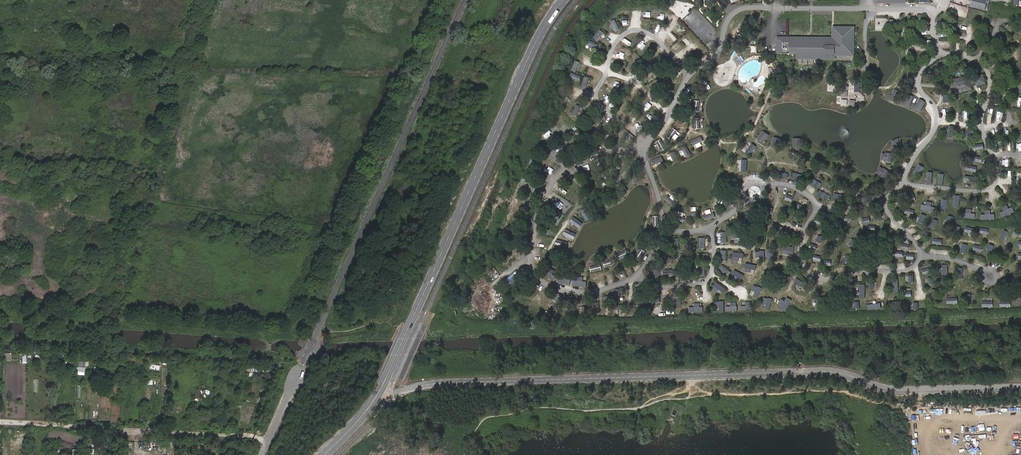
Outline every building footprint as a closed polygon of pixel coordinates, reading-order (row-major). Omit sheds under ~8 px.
[(971,7),(983,10),(986,0),(972,0),(971,7)] [(950,4),(948,12),(958,14),(959,10),(961,11),(960,15),(965,16),(967,10),(959,8),(960,6),(950,4)] [(619,29),(615,20),(611,22),(615,31),(619,29)] [(777,53),(796,54),(796,60),(854,60),(854,28),(833,28),(833,38),(777,38),(777,53)] [(604,33),(600,30),(594,38),(597,41),(604,33)] [(598,45),(589,40),(587,44),(595,49),(598,45)] [(580,62),(575,61),(571,70),(576,72),(580,62)] [(581,77),(571,73),(570,77),(579,81),(581,77)] [(985,84),(983,75),(974,77),(975,80),(976,84),(976,86),(985,84)] [(589,78),(585,76),(581,87),(586,88),(589,78)] [(969,76),(950,80),(952,86),(954,94),(972,90),(971,85),(970,81),(969,76)] [(614,90),(618,85),(614,81),(610,86),(614,90)] [(900,93),(894,89),(888,99),(895,102),(900,93)] [(909,108),(914,97),(907,94),(902,105),(909,108)] [(569,98),(565,96),(560,106),(564,108),(569,98)] [(920,113),(925,103),(918,99),(913,109),(920,113)] [(581,107),(576,105),(572,115),(577,117),(581,107)] [(967,140),(973,132),(970,129),(963,137),(967,140)] [(635,137),(626,131),(622,137),(630,144),(635,137)] [(770,136),(763,131),(758,139),(764,144),(770,136)] [(703,141),(701,136),(691,142),(693,146),(703,141)] [(780,139),(774,137),(771,146),(777,148),(780,139)] [(890,140),(893,150),(901,148),(899,138),(890,140)] [(654,142),(657,152),(664,150),(660,140),(654,142)] [(691,155),(686,146),(681,148),(687,157),(691,155)] [(674,152),(670,154),(675,163),(679,161),(674,152)] [(892,162),(892,153),(885,153),(885,154),(882,153),(881,160),(885,161),(885,162),(892,162)] [(982,158),(971,155),(970,161),(980,164),(982,158)] [(654,166),(664,161),(662,157),(652,161),(654,166)] [(885,179),(889,172),(883,168),(883,169),(880,167),(876,173),(879,175),(879,176),(885,179)] [(804,178),(793,173),(792,178),(802,182),(804,178)] [(821,183),(812,177),(809,182),(818,187),(821,183)] [(731,192),(735,181),(730,180),(726,191),(731,192)] [(830,194),(821,189),(818,193),(827,198),(830,194)] [(834,191),(832,195),(843,199),(844,195),(834,191)] [(871,201),(881,197),(880,193),(870,197),(871,201)] [(676,203),(668,195),(664,199),(672,207),(676,203)] [(725,210),(730,198),(725,196),(720,208),(725,210)] [(900,200),(896,202),(901,210),(905,207),(900,200)] [(1011,212),(1007,204),(1003,206),(1007,214),(1011,212)] [(811,209),(801,205),(799,209),(808,213),(811,209)] [(912,212),(908,209),(902,216),(906,219),(912,212)] [(924,213),(920,210),(914,217),(918,220),(924,213)] [(935,213),(931,210),(926,218),(930,221),(935,213)] [(956,218),(952,216),(946,223),(950,226),(956,218)] [(940,222),(937,219),(931,227),(934,230),(940,222)] [(958,232),(963,224),(959,221),(954,229),(958,232)] [(982,228),(979,225),(973,232),(976,235),(982,228)] [(962,240),(968,233),(964,230),(958,237),(962,240)] [(990,254),(993,246),(989,244),(985,252),(990,254)] [(640,249),(633,257),(637,260),(644,252),(640,249)] [(618,259),(627,256),(625,251),(616,254),(618,259)] [(666,269),(673,260),(669,256),(662,265),(666,269)] [(590,272),(601,270),(600,264),(588,267),(590,272)] [(730,272),(721,265),(718,269),(727,276),(730,272)] [(744,277),(735,271),(732,275),(741,281),(744,277)] [(726,288),(717,282),(715,286),(723,292),(726,288)] [(765,292),(761,289),(755,297),(758,300),(765,292)] [(554,294),(552,301),(559,304),(561,297),(554,294)] [(773,301),(770,299),(763,307),(767,310),(773,301)] [(34,365),(39,356),(35,354),(30,363),(34,365)]
